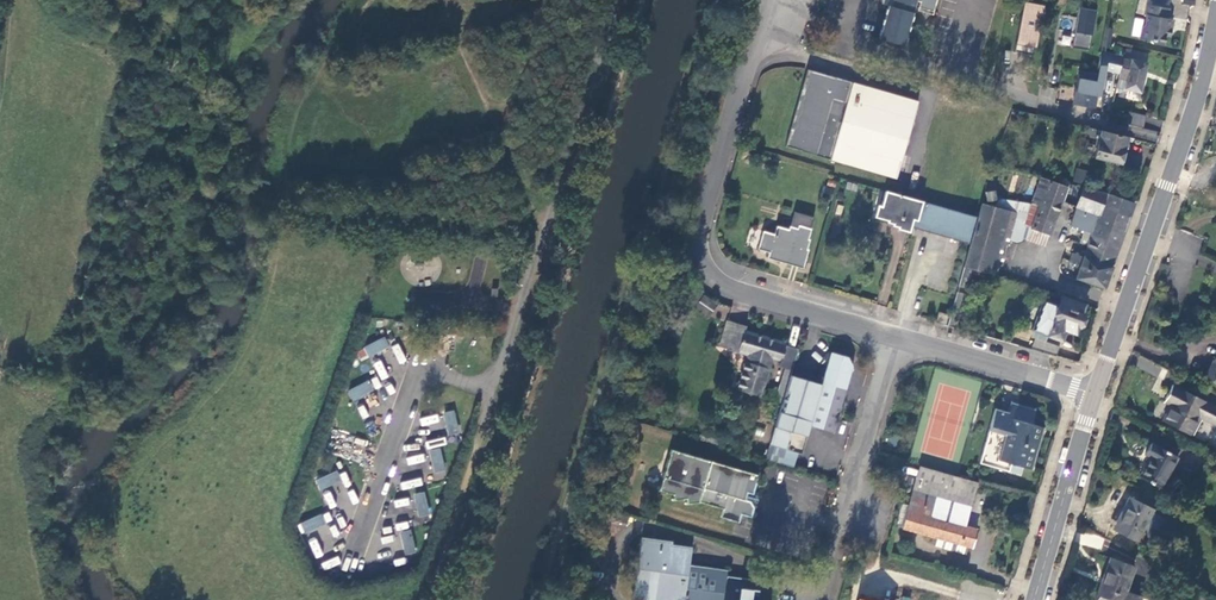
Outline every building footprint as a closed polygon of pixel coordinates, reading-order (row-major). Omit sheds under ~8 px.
[(884,2),(890,4),(880,38),(904,45),(918,0),(884,0),(884,2)] [(919,5),(934,9),(937,0),(920,0),(919,5)] [(1022,2),(1018,49),(1039,51),(1043,4),(1022,2)] [(1169,9),(1147,5),(1144,15),(1146,16),(1145,25),(1142,29),(1140,39),(1149,41),(1152,45),(1163,47),(1165,37),(1169,38),(1171,29),(1168,28),(1170,19),(1167,19),(1169,9)] [(1079,7),(1073,46),(1090,48),(1096,10),(1079,7)] [(1102,42),(1111,44),(1113,30),(1105,29),(1102,42)] [(1124,60),(1125,57),(1109,54),(1104,53),(1106,48),(1106,47),(1106,46),(1101,47),(1100,52),(1101,52),(1098,68),(1119,75),(1123,60),(1124,60)] [(1119,75),(1119,78),(1126,80),(1124,89),(1141,92),(1147,64),(1146,63),(1148,54),(1126,50),(1125,57),(1124,60),(1123,60),(1119,75)] [(918,101),(851,83),(850,88),(836,84),(833,78),(806,71),(785,146),(896,178),(918,101)] [(1080,72),(1074,103),(1095,108),(1097,95),(1099,83),(1100,74),(1097,74),(1080,72)] [(850,88),(851,83),(833,78),(836,84),(850,88)] [(1044,103),(1053,105),(1056,89),(1047,88),(1044,103)] [(1132,113),(1129,124),(1143,127),(1147,116),(1132,113)] [(1120,163),(1127,137),(1087,128),(1085,136),(1099,139),(1095,157),(1120,163)] [(1076,169),(1073,181),(1083,183),(1086,171),(1076,169)] [(1037,191),(1041,177),(1030,174),(1026,188),(1037,191)] [(1067,188),(1041,177),(1037,191),(1033,203),(1025,225),(1032,228),(1028,239),(1046,245),(1067,188)] [(1105,288),(1135,203),(1099,191),(1083,188),(1075,214),(1072,226),(1083,230),(1080,242),(1088,245),(1086,251),(1082,249),(1080,254),(1084,256),(1084,257),(1072,253),(1069,262),(1080,266),(1077,277),(1105,288)] [(884,190),(874,219),(914,234),(916,229),(923,202),(884,190)] [(995,199),(994,191),(986,192),(987,200),(995,199)] [(994,207),(981,204),(977,218),(970,244),(964,266),(973,269),(987,273),(999,277),(1009,239),(1020,201),(999,199),(994,207)] [(1033,203),(1020,201),(1009,239),(1016,243),(1028,239),(1032,228),(1025,225),(1033,203)] [(763,230),(757,249),(769,252),(768,258),(803,269),(808,250),(807,249),(810,240),(809,239),(812,229),(811,229),(814,218),(798,213),(794,227),(791,226),(789,229),(777,225),(774,234),(763,230)] [(964,266),(959,286),(967,289),(971,274),(973,269),(964,266)] [(987,273),(973,269),(971,274),(985,278),(987,273)] [(688,306),(707,317),(716,303),(697,291),(688,306)] [(948,327),(956,329),(965,295),(957,292),(948,327)] [(1075,335),(1086,305),(1060,298),(1058,304),(1043,299),(1032,329),(1061,341),(1065,331),(1075,335)] [(736,323),(726,320),(718,347),(729,349),(736,323)] [(736,323),(729,349),(747,355),(737,389),(761,396),(772,358),(781,360),(779,365),(786,367),(792,369),(798,350),(785,346),(786,343),(745,331),(747,326),(736,323)] [(370,344),(374,351),(386,345),(383,338),(370,344)] [(1031,349),(1056,357),(1060,347),(1036,338),(1031,349)] [(368,354),(374,351),(370,344),(364,347),(368,354)] [(821,384),(790,376),(782,402),(770,445),(798,453),(801,455),(807,435),(802,434),(804,424),(810,425),(834,433),(853,366),(848,356),(831,352),(821,384)] [(1205,377),(1215,382),(1215,355),(1213,361),(1205,377)] [(381,359),(373,363),(381,380),(389,377),(381,359)] [(790,376),(792,369),(786,367),(777,400),(782,402),(790,376)] [(356,385),(359,393),(372,387),(368,380),(356,385)] [(353,396),(359,393),(356,385),(350,388),(353,396)] [(1172,385),(1167,396),(1173,400),(1170,407),(1163,421),(1190,434),(1199,418),(1214,426),(1215,421),(1215,408),(1172,385)] [(362,419),(369,416),(364,404),(357,407),(362,419)] [(1009,412),(996,408),(980,462),(1008,470),(1010,463),(1030,469),(1042,428),(1031,425),(1035,411),(1011,404),(1009,412)] [(445,413),(447,419),(455,417),(453,411),(445,413)] [(455,417),(447,419),(450,432),(458,431),(455,417)] [(1177,457),(1147,442),(1140,456),(1143,457),(1134,474),(1161,488),(1172,467),(1177,457)] [(798,453),(770,445),(766,459),(793,467),(798,453)] [(760,474),(710,460),(670,447),(659,487),(673,491),(675,497),(686,496),(686,501),(699,500),(723,508),(721,516),(738,522),(740,515),(751,519),(754,508),(751,502),(760,474)] [(431,450),(432,456),(440,454),(439,448),(431,450)] [(409,465),(425,462),(423,454),(407,457),(409,465)] [(440,454),(432,456),(435,469),(443,468),(440,454)] [(975,482),(920,467),(909,505),(902,528),(936,538),(968,547),(972,548),(978,529),(965,526),(930,516),(936,495),(971,506),(978,483),(975,482)] [(344,487),(350,485),(346,471),(340,473),(344,487)] [(322,477),(325,484),(337,479),(334,472),(322,477)] [(319,487),(325,484),(322,477),(315,479),(319,487)] [(401,481),(402,489),(423,485),(421,478),(401,481)] [(322,495),(330,509),(337,505),(329,491),(322,495)] [(414,493),(416,500),(424,498),(422,491),(414,493)] [(965,526),(971,506),(936,495),(930,516),(965,526)] [(395,507),(409,505),(408,497),(394,499),(395,507)] [(1114,529),(1137,541),(1153,510),(1130,497),(1114,529)] [(424,498),(416,500),(419,513),(427,511),(424,498)] [(902,528),(909,505),(902,503),(896,526),(902,528)] [(630,518),(605,511),(602,520),(614,523),(615,519),(628,523),(630,518)] [(305,517),(308,525),(321,520),(318,512),(305,517)] [(302,527),(308,525),(305,517),(299,520),(302,527)] [(400,531),(401,537),(409,536),(408,529),(400,531)] [(409,536),(401,537),(404,551),(412,549),(409,536)] [(760,590),(755,590),(757,580),(726,576),(727,570),(689,564),(691,547),(671,544),(672,541),(642,537),(633,599),(769,599),(770,591),(760,590)] [(966,555),(968,547),(936,538),(934,546),(966,555)] [(1110,559),(1096,599),(1123,599),(1125,593),(1134,567),(1110,559)]
